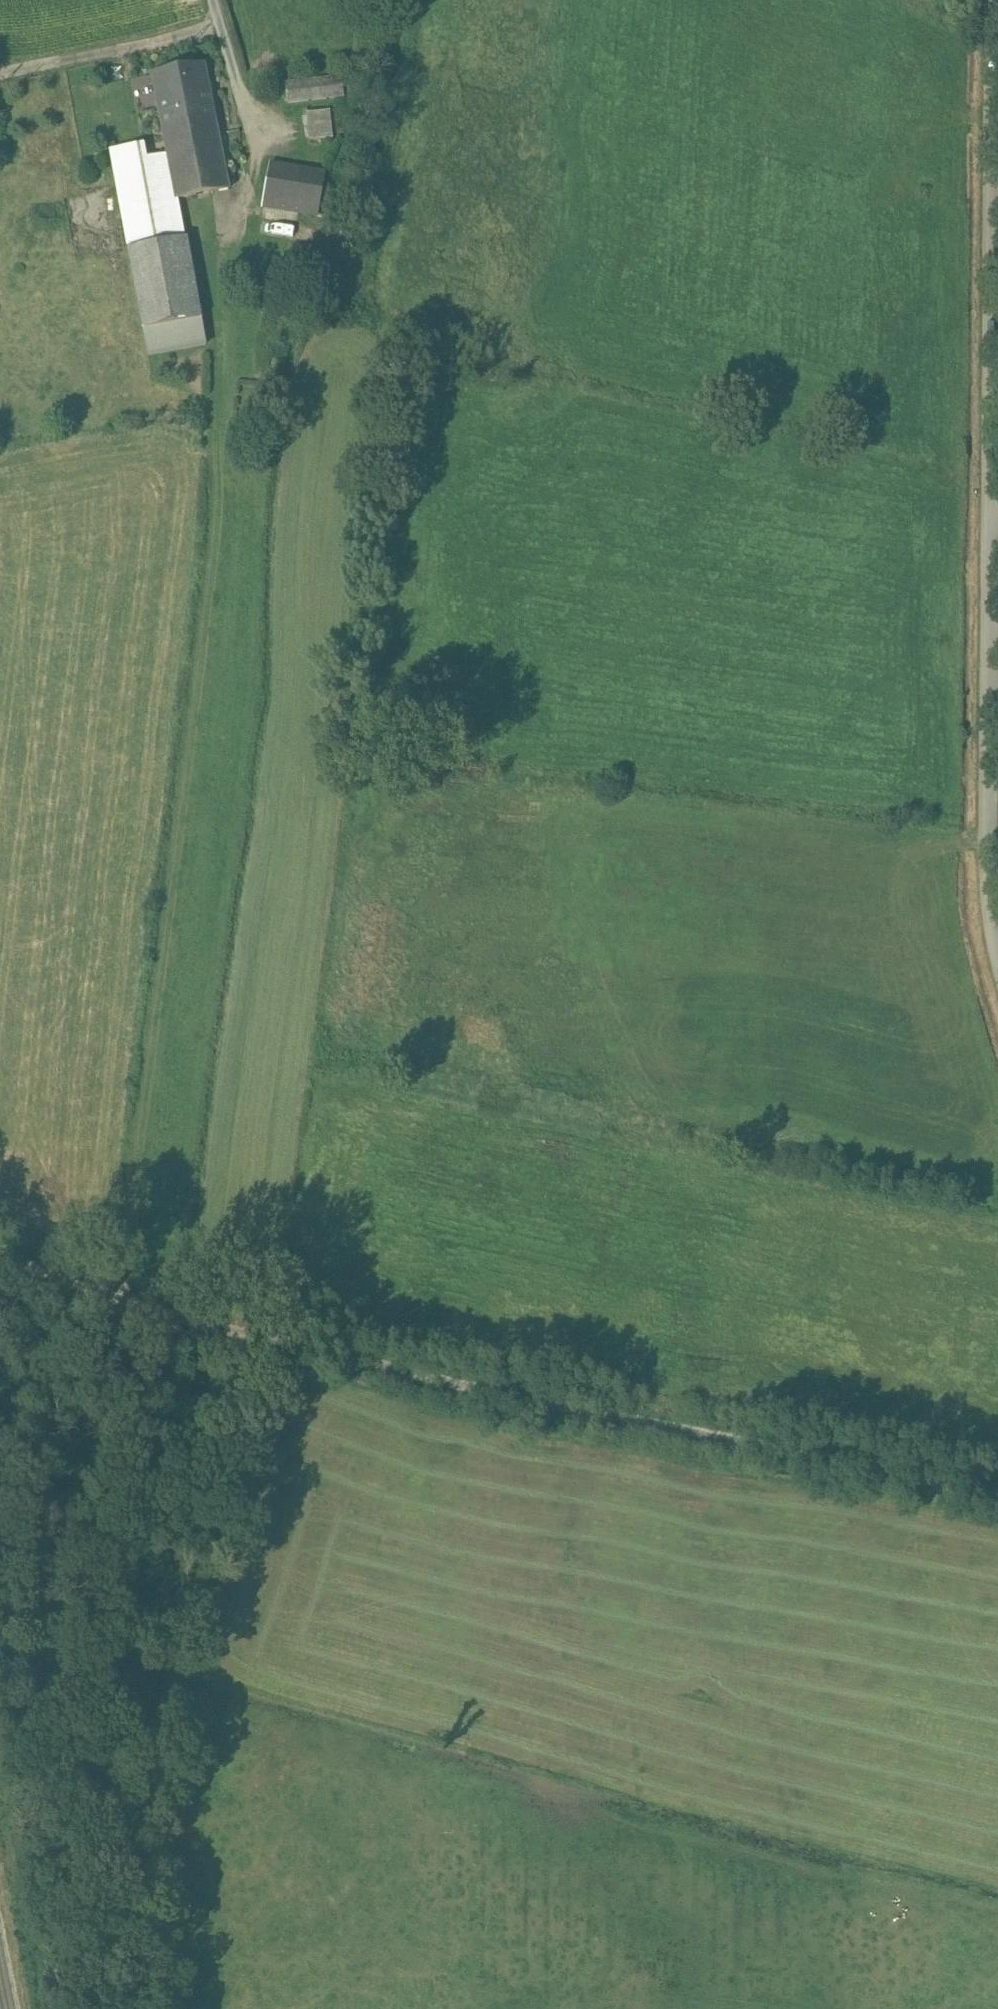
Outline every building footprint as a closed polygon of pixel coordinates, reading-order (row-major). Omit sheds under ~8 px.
[(204,60),(151,69),(155,91),(208,82),(204,60)] [(338,75),(283,81),(285,100),(340,94),(338,75)] [(208,82),(155,91),(166,149),(174,195),(175,195),(227,185),(208,82)] [(325,108),(303,110),(306,137),(327,135),(325,108)] [(140,139),(105,145),(123,243),(182,232),(175,195),(174,195),(166,149),(142,153),(140,139)] [(323,170),(267,161),(261,198),(317,207),(323,170)] [(316,213),(260,204),(252,250),(269,253),(308,260),(308,259),(316,215),(316,213)] [(182,232),(123,243),(138,326),(198,315),(183,232),(182,232)] [(198,315),(138,326),(143,351),(202,341),(198,315)]
